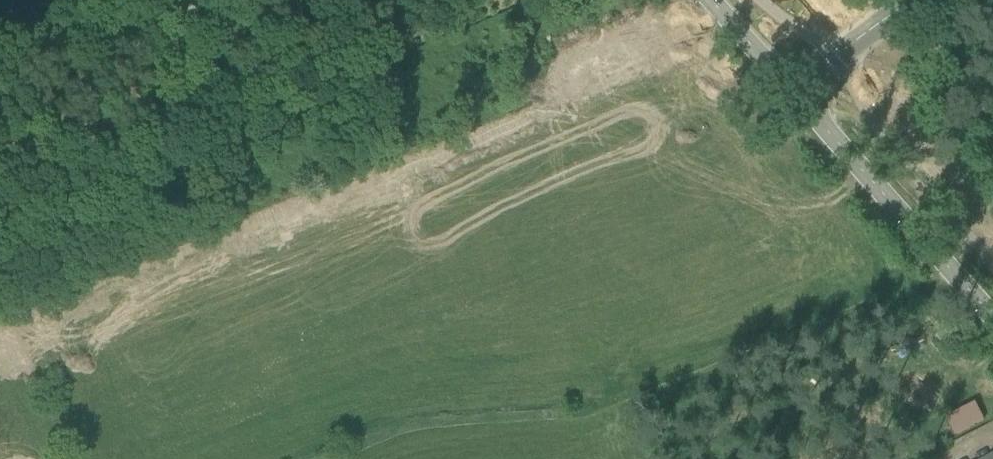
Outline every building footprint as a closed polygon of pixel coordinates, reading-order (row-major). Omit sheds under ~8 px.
[(974,400),(942,416),(952,435),(984,419),(974,400)]
